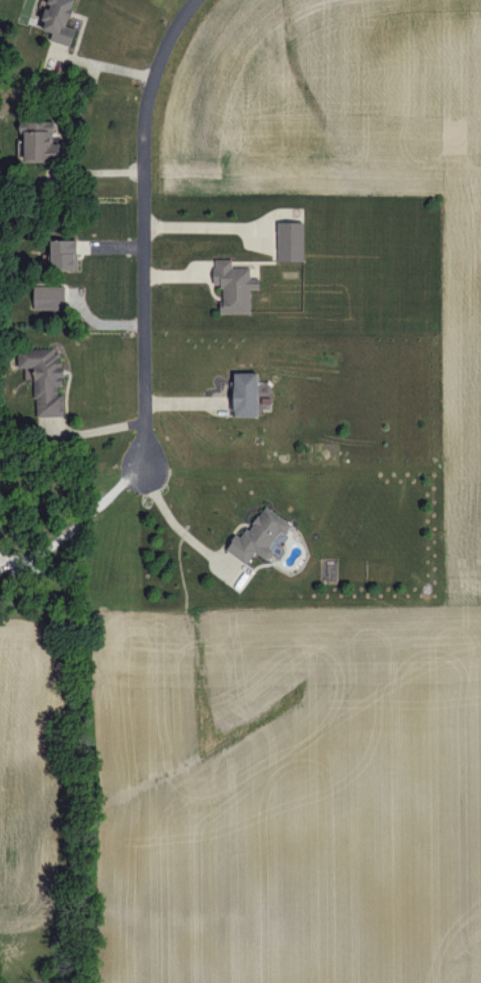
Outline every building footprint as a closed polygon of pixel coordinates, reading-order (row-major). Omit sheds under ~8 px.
[(43,20),(46,21),(43,29),(53,32),(51,39),(70,45),(76,28),(67,26),(75,0),(49,0),(43,20)] [(60,160),(60,142),(54,143),(53,120),(22,121),(23,161),(60,160)] [(303,222),(278,222),(279,261),(304,260),(303,222)] [(76,240),(51,240),(51,269),(76,269),(76,240)] [(251,312),(250,289),(259,288),(259,278),(251,278),(250,267),(232,267),(232,259),(214,259),(214,284),(221,283),(222,313),(251,312)] [(34,309),(65,309),(65,287),(34,286),(34,309)] [(36,416),(64,415),(63,394),(57,394),(57,386),(63,385),(62,355),(54,355),(54,348),(15,350),(16,367),(34,367),(36,416)] [(259,416),(258,372),(232,372),(232,416),(259,416)] [(292,524),(265,505),(242,538),(236,533),(225,549),(247,564),(255,551),(269,560),(275,551),(269,547),(280,532),(284,535),(292,524)]
